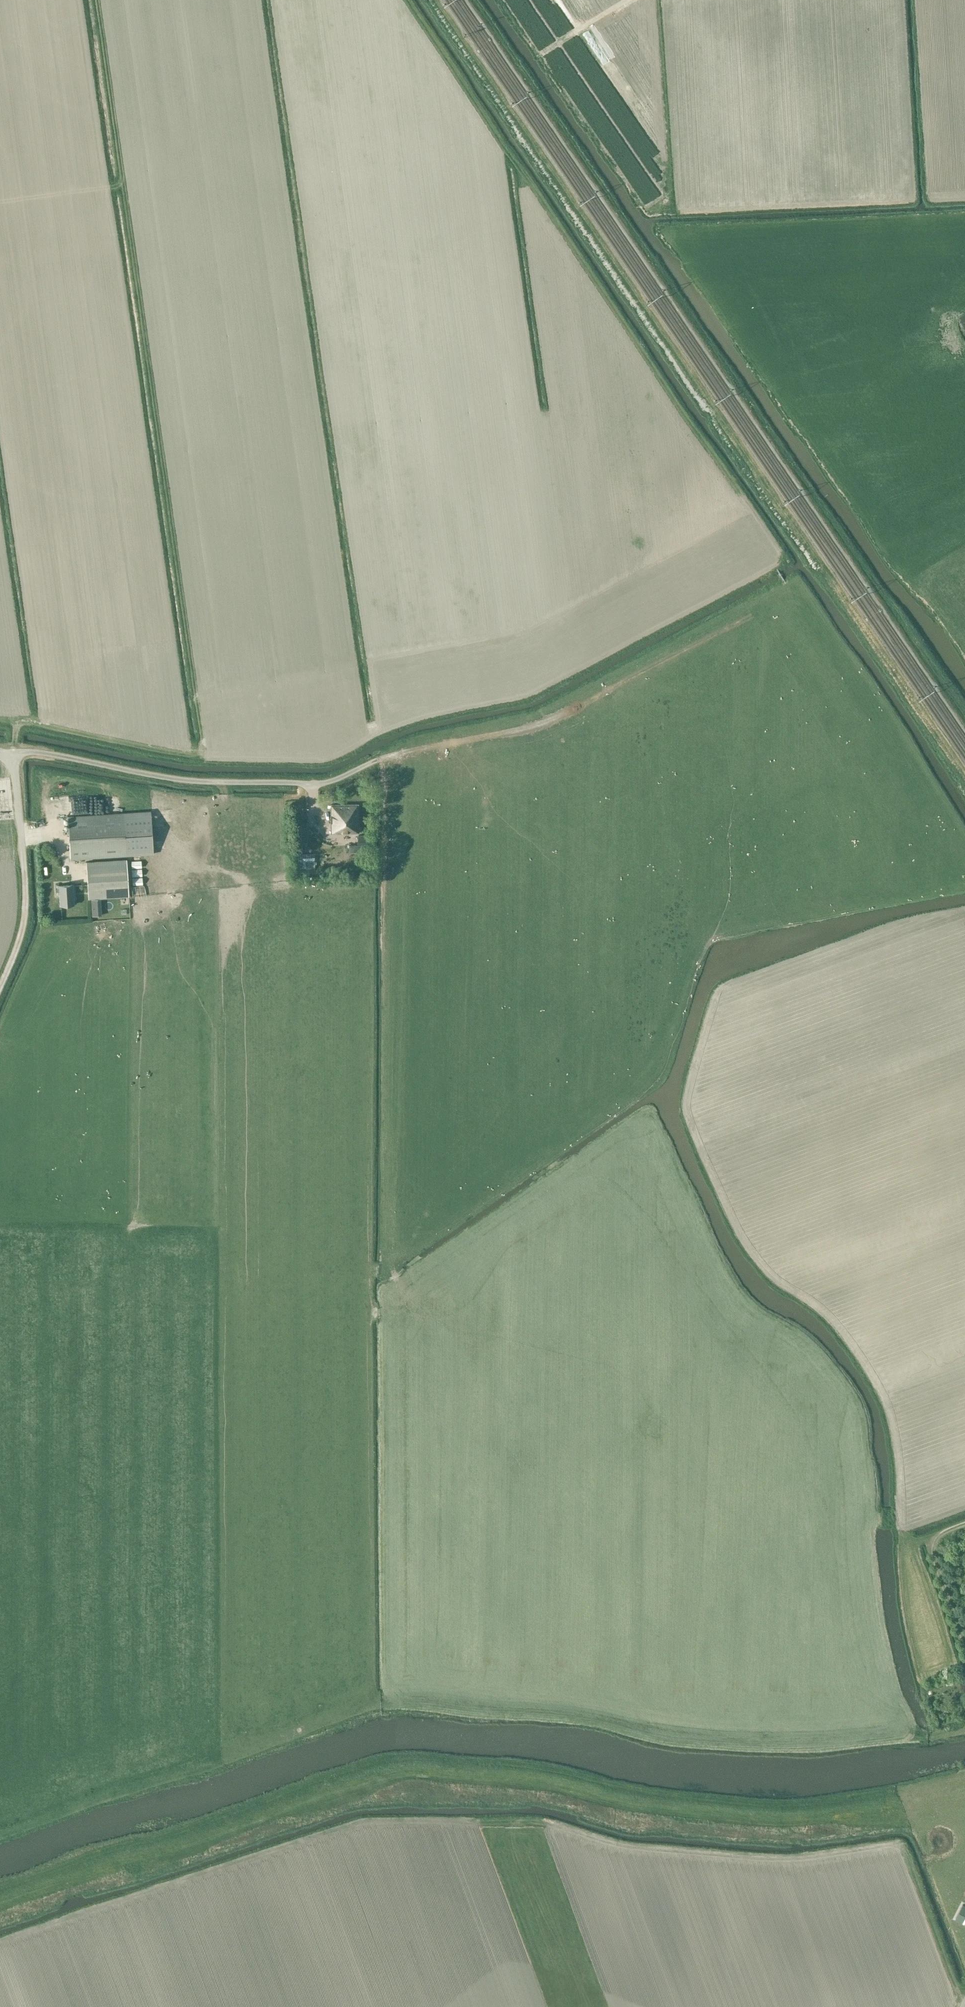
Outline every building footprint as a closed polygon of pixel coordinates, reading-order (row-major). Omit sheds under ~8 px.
[(358,832),(358,804),(330,804),(331,833),(358,832)] [(151,811),(124,812),(67,816),(70,858),(154,853),(151,811)] [(358,844),(370,844),(370,835),(358,835),(358,844)] [(129,896),(126,859),(86,861),(88,898),(129,896)] [(60,905),(73,904),(72,884),(57,885),(58,893),(60,893),(60,905)] [(100,901),(91,901),(92,916),(101,916),(100,901)] [(964,1923),(964,1903),(963,1903),(956,1918),(964,1923)]
